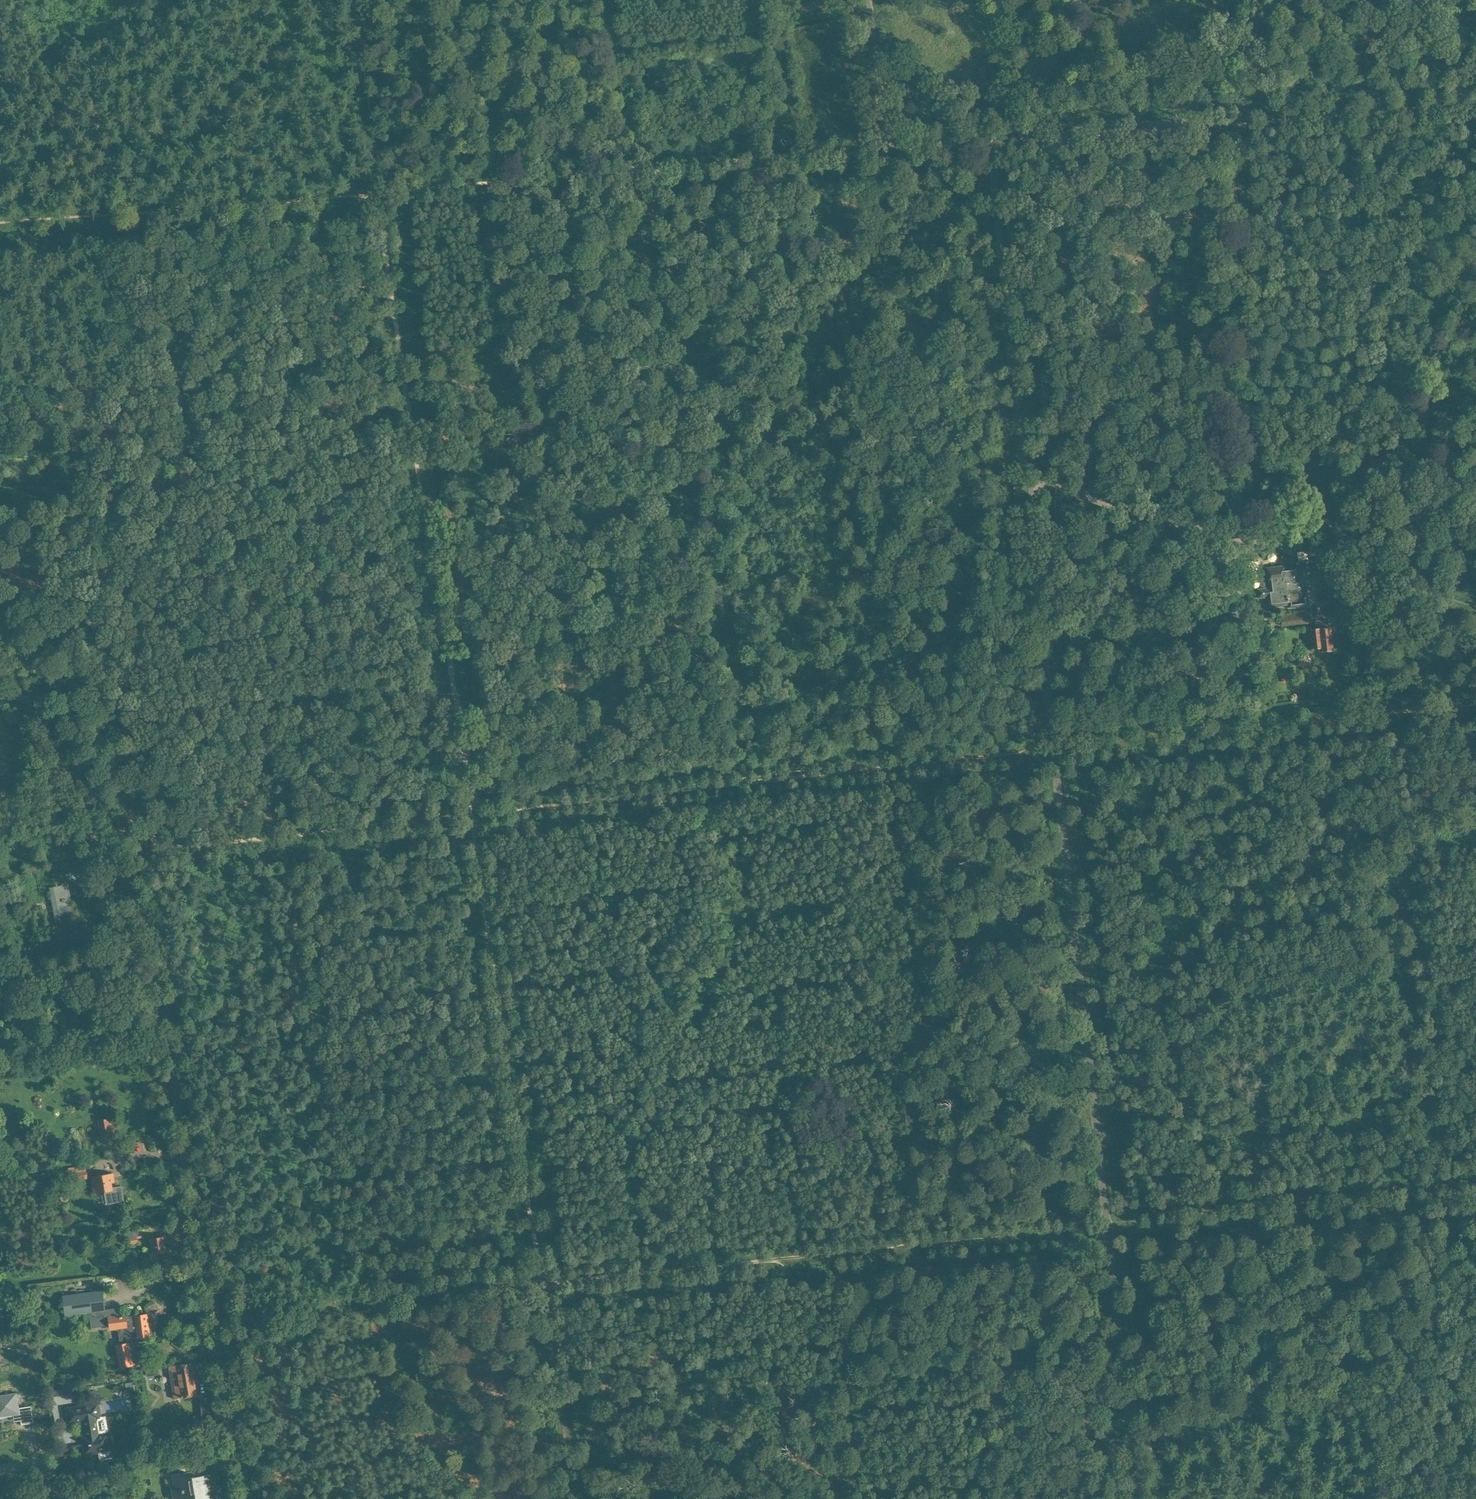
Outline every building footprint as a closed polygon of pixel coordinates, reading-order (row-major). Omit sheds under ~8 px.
[(1316,601),(1312,561),(1294,563),(1294,567),(1285,568),(1285,566),(1267,568),(1268,583),(1269,583),(1270,588),(1258,589),(1259,598),(1268,597),(1269,607),(1289,605),(1289,608),(1309,606),(1309,602),(1316,601)] [(1338,591),(1336,591),(1331,591),(1332,604),(1339,603),(1338,591)] [(1310,612),(1281,615),(1282,626),(1311,623),(1310,612)] [(1316,629),(1312,629),(1314,649),(1322,648),(1323,652),(1334,651),(1331,627),(1330,627),(1329,620),(1315,621),(1316,629)] [(38,861),(24,863),(25,872),(40,870),(38,861)] [(67,884),(51,887),(49,887),(59,938),(90,932),(88,920),(72,924),(70,914),(74,913),(67,884)] [(102,1136),(112,1135),(109,1119),(99,1120),(102,1136)] [(86,1170),(69,1172),(71,1181),(87,1178),(86,1170)] [(105,1191),(107,1203),(123,1200),(121,1187),(112,1188),(111,1182),(114,1181),(113,1173),(100,1175),(99,1172),(95,1173),(96,1176),(91,1176),(94,1193),(105,1191)] [(149,1253),(151,1262),(159,1261),(158,1253),(166,1252),(163,1236),(151,1239),(153,1253),(149,1253)] [(119,1308),(105,1310),(102,1290),(62,1296),(65,1316),(90,1312),(92,1325),(111,1322),(112,1329),(119,1328),(122,1345),(119,1346),(122,1367),(145,1362),(143,1350),(131,1352),(128,1339),(148,1336),(146,1315),(125,1317),(125,1315),(120,1316),(119,1308)] [(191,1363),(169,1367),(174,1398),(197,1395),(191,1363)] [(66,1382),(49,1385),(51,1397),(68,1395),(67,1393),(79,1391),(78,1383),(66,1384),(66,1382)] [(31,1406),(19,1408),(17,1392),(0,1395),(0,1417),(13,1415),(13,1417),(20,1416),(21,1425),(34,1423),(31,1406)] [(99,1452),(99,1448),(110,1447),(108,1432),(99,1434),(97,1424),(95,1424),(93,1415),(99,1414),(98,1404),(66,1409),(69,1423),(82,1421),(85,1436),(82,1437),(83,1439),(85,1439),(86,1443),(83,1444),(85,1454),(99,1452)] [(161,1434),(158,1444),(165,1446),(169,1437),(161,1434)] [(172,1475),(174,1485),(171,1486),(173,1498),(186,1498),(195,1497),(195,1498),(214,1498),(210,1474),(188,1478),(187,1473),(192,1472),(192,1471),(172,1475)]
